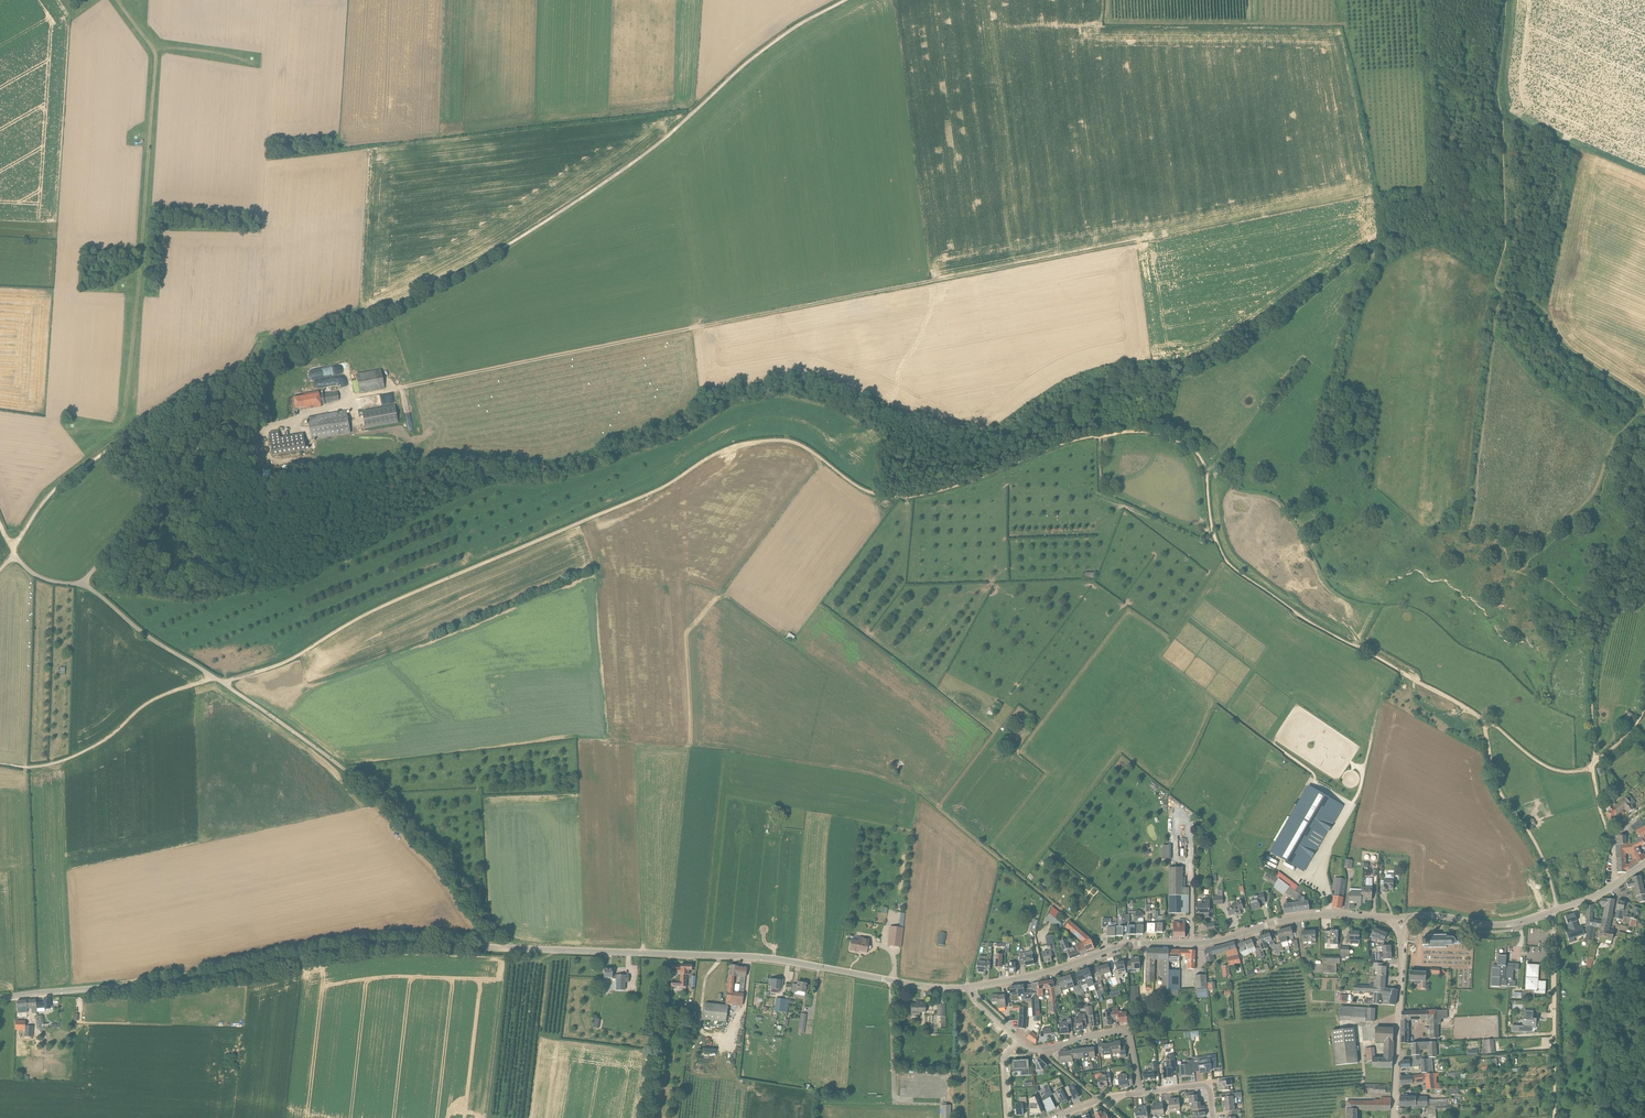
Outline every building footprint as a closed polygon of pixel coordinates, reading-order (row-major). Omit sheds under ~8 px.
[(360,393),(385,389),(382,370),(357,374),(360,393)] [(319,392),(303,395),(303,397),(294,398),(296,409),(306,407),(306,409),(322,407),(321,405),(325,404),(325,402),(339,400),(338,392),(324,395),(323,393),(319,394),(319,392)] [(398,423),(395,406),(363,411),(365,429),(398,423)] [(347,411),(308,418),(312,440),(351,433),(347,411)] [(280,438),(279,431),(269,432),(271,440),(280,438)] [(303,434),(294,436),(297,452),(306,450),(303,434)] [(790,632),(787,636),(792,640),(795,636),(790,632)] [(1623,721),(1628,724),(1633,715),(1628,712),(1623,721)] [(899,772),(902,767),(896,763),(893,767),(899,772)] [(1270,852),(1302,871),(1340,805),(1308,787),(1270,852)] [(1616,804),(1615,803),(1614,801),(1611,804),(1612,806),(1617,814),(1625,808),(1629,813),(1634,809),(1632,805),(1635,803),(1629,796),(1617,805),(1617,804),(1616,804)] [(1613,817),(1617,814),(1612,806),(1610,804),(1605,808),(1608,812),(1606,813),(1611,827),(1617,825),(1613,817)] [(1644,859),(1644,858),(1643,854),(1642,854),(1638,847),(1644,843),(1644,837),(1644,835),(1644,826),(1644,825),(1636,830),(1640,837),(1636,839),(1637,841),(1631,844),(1629,841),(1628,844),(1626,844),(1627,854),(1631,854),(1633,860),(1630,862),(1630,863),(1631,869),(1644,859)] [(1637,830),(1633,825),(1628,829),(1632,834),(1637,830)] [(1624,844),(1626,844),(1628,844),(1629,841),(1626,842),(1626,836),(1618,836),(1618,842),(1617,842),(1617,845),(1624,844)] [(1145,854),(1151,852),(1149,843),(1142,845),(1145,854)] [(1162,843),(1162,858),(1172,858),(1172,843),(1162,843)] [(1624,844),(1617,845),(1617,846),(1617,850),(1616,850),(1616,852),(1617,863),(1626,863),(1626,854),(1627,854),(1626,844),(1624,844)] [(1352,861),(1346,860),(1344,868),(1351,869),(1352,861)] [(1626,863),(1617,863),(1617,873),(1626,873),(1626,871),(1627,871),(1627,864),(1626,864),(1626,863)] [(1169,868),(1170,895),(1170,913),(1189,914),(1189,887),(1183,887),(1183,868),(1169,868)] [(1275,885),(1278,879),(1273,876),(1273,875),(1268,872),(1265,876),(1270,879),(1269,881),(1275,885)] [(1394,881),(1394,875),(1386,875),(1385,881),(1380,880),(1380,886),(1381,886),(1381,892),(1385,892),(1386,889),(1393,890),(1394,881)] [(1643,888),(1640,876),(1632,878),(1632,882),(1627,883),(1628,888),(1634,887),(1635,891),(1636,897),(1638,896),(1639,903),(1644,901),(1644,894),(1643,888)] [(1285,914),(1303,911),(1301,898),(1300,899),(1298,897),(1300,894),(1295,891),(1279,878),(1279,879),(1278,879),(1275,885),(1283,890),(1284,889),(1297,899),(1296,900),(1297,900),(1298,902),(1284,904),(1285,914)] [(1337,885),(1333,908),(1341,909),(1345,881),(1337,880),(1337,885)] [(1299,886),(1295,891),(1300,894),(1304,889),(1299,886)] [(1362,893),(1361,904),(1365,904),(1366,900),(1372,900),(1372,888),(1362,887),(1362,893)] [(1218,896),(1213,897),(1214,904),(1223,903),(1222,889),(1217,890),(1218,896)] [(1361,904),(1362,893),(1350,892),(1349,901),(1357,902),(1357,906),(1361,906),(1361,904)] [(1250,901),(1252,911),(1260,908),(1259,902),(1261,902),(1262,903),(1266,902),(1263,894),(1253,897),(1254,900),(1250,901)] [(1303,911),(1310,910),(1308,901),(1305,901),(1304,897),(1301,897),(1301,898),(1303,911)] [(1206,918),(1212,918),(1212,909),(1210,909),(1210,899),(1202,899),(1202,903),(1196,903),(1196,913),(1206,914),(1206,918)] [(1603,919),(1610,920),(1615,900),(1601,899),(1600,904),(1605,905),(1603,919)] [(1232,904),(1233,906),(1230,907),(1230,908),(1227,909),(1230,917),(1236,914),(1236,916),(1241,914),(1240,910),(1244,909),(1241,901),(1232,904)] [(1637,920),(1633,919),(1632,921),(1631,921),(1631,918),(1622,916),(1624,907),(1625,902),(1619,901),(1615,918),(1623,920),(1622,922),(1630,924),(1629,927),(1634,928),(1634,926),(1635,926),(1637,920)] [(1594,927),(1599,928),(1600,928),(1602,921),(1592,920),(1592,912),(1594,912),(1594,905),(1587,906),(1587,924),(1587,925),(1588,926),(1594,927)] [(1622,916),(1631,918),(1633,919),(1637,920),(1640,909),(1640,907),(1635,905),(1634,907),(1633,907),(1631,917),(1627,915),(1628,907),(1624,907),(1622,916)] [(1163,923),(1163,920),(1158,920),(1158,911),(1155,911),(1155,923),(1154,933),(1155,933),(1155,932),(1158,933),(1163,933),(1163,923)] [(1582,926),(1578,927),(1576,921),(1577,921),(1576,919),(1574,914),(1566,916),(1568,924),(1570,930),(1566,931),(1569,939),(1585,934),(1582,926)] [(1126,924),(1126,922),(1126,915),(1122,915),(1122,923),(1119,923),(1119,918),(1116,918),(1115,923),(1116,923),(1115,937),(1115,935),(1118,935),(1118,936),(1123,936),(1123,927),(1122,926),(1123,924),(1126,924)] [(1138,922),(1138,916),(1136,917),(1135,924),(1135,925),(1135,935),(1135,933),(1138,933),(1138,934),(1143,934),(1143,922),(1138,922)] [(1110,936),(1115,937),(1116,923),(1115,923),(1108,922),(1108,919),(1103,919),(1102,927),(1108,928),(1107,936),(1108,936),(1108,935),(1110,935),(1110,936)] [(1602,921),(1600,928),(1600,932),(1598,940),(1606,942),(1607,939),(1612,940),(1614,931),(1609,930),(1610,920),(1603,919),(1602,921)] [(1066,927),(1083,943),(1087,940),(1085,937),(1086,935),(1081,930),(1071,921),(1066,927)] [(1185,922),(1180,922),(1178,922),(1174,922),(1173,937),(1185,937),(1185,922)] [(1594,927),(1588,926),(1585,940),(1592,941),(1594,927)] [(891,927),(889,945),(901,946),(903,928),(891,927)] [(1284,929),(1288,940),(1293,939),(1293,937),(1294,937),(1291,927),(1284,929)] [(1375,929),(1374,928),(1371,935),(1378,938),(1381,931),(1377,929),(1376,929),(1375,929)] [(1284,929),(1278,931),(1281,943),(1288,940),(1284,929)] [(1311,942),(1312,944),(1316,943),(1315,931),(1302,931),(1302,942),(1303,942),(1311,942)] [(1337,944),(1338,931),(1325,931),(1324,938),(1330,938),(1330,944),(1337,944)] [(1359,941),(1359,932),(1354,931),(1354,932),(1350,932),(1350,936),(1347,936),(1347,942),(1352,942),(1352,944),(1359,944),(1359,941)] [(1381,931),(1378,938),(1384,941),(1387,934),(1386,934),(1386,933),(1385,933),(1381,931)] [(947,933),(940,932),(938,945),(945,946),(947,933)] [(1619,932),(1617,939),(1624,941),(1627,934),(1619,932)] [(1264,935),(1268,947),(1271,946),(1272,948),(1275,948),(1277,955),(1281,954),(1280,952),(1278,944),(1275,945),(1272,936),(1271,936),(1270,933),(1264,935)] [(1083,943),(1088,951),(1095,949),(1093,944),(1091,939),(1086,935),(1085,937),(1087,940),(1083,943)] [(1258,949),(1262,957),(1265,956),(1263,950),(1268,948),(1268,947),(1264,935),(1258,937),(1259,940),(1257,940),(1260,948),(1258,949)] [(851,941),(849,951),(858,953),(858,951),(867,953),(867,950),(869,951),(871,950),(871,947),(869,946),(868,946),(869,940),(859,938),(858,942),(851,941)] [(1446,938),(1443,938),(1442,938),(1440,938),(1439,938),(1436,938),(1435,938),(1433,938),(1432,938),(1429,939),(1429,938),(1429,939),(1428,939),(1424,939),(1424,941),(1422,941),(1423,948),(1425,948),(1425,951),(1428,950),(1428,951),(1429,951),(1430,951),(1432,950),(1432,951),(1433,951),(1433,950),(1436,950),(1439,950),(1440,950),(1442,950),(1443,950),(1446,950),(1447,950),(1447,948),(1450,948),(1451,948),(1452,948),(1453,948),(1454,948),(1454,947),(1455,947),(1461,947),(1461,941),(1455,941),(1454,941),(1453,940),(1452,940),(1451,940),(1450,940),(1447,940),(1447,938),(1446,938)] [(1088,952),(1088,951),(1083,943),(1070,948),(1066,939),(1060,941),(1064,950),(1063,950),(1066,957),(1069,956),(1070,959),(1084,954),(1087,953),(1088,952)] [(1247,947),(1249,954),(1255,951),(1258,959),(1262,957),(1258,949),(1258,947),(1255,948),(1252,939),(1245,942),(1247,947)] [(1204,951),(1205,957),(1206,964),(1210,964),(1209,956),(1212,955),(1221,953),(1225,952),(1236,948),(1234,942),(1223,945),(1204,951)] [(1247,947),(1245,942),(1238,945),(1242,954),(1246,953),(1244,948),(1247,947)] [(1378,953),(1391,953),(1390,946),(1384,946),(1384,943),(1382,944),(1382,946),(1380,946),(1378,946),(1378,953)] [(1054,945),(1048,947),(1047,947),(1048,951),(1043,952),(1045,962),(1052,961),(1051,956),(1053,956),(1052,955),(1056,954),(1056,950),(1054,945)] [(1349,956),(1349,947),(1341,947),(1341,958),(1345,958),(1345,956),(1349,956)] [(1169,962),(1169,950),(1158,949),(1158,950),(1155,950),(1155,949),(1147,949),(1146,983),(1154,983),(1154,959),(1161,960),(1160,977),(1162,977),(1163,990),(1169,990),(1169,977),(1169,962)] [(1169,950),(1169,962),(1180,962),(1180,956),(1186,956),(1186,959),(1188,959),(1188,969),(1195,969),(1195,950),(1169,950)] [(1026,966),(1035,964),(1033,956),(1034,955),(1033,951),(1024,953),(1020,953),(1019,956),(1020,956),(1020,963),(1025,962),(1026,966)] [(1229,965),(1222,966),(1223,978),(1227,978),(1226,975),(1230,975),(1229,966),(1241,964),(1238,955),(1231,957),(1232,960),(1228,961),(1229,965)] [(1514,981),(1513,981),(1514,970),(1516,970),(1516,964),(1506,963),(1506,956),(1501,955),(1501,966),(1497,965),(1496,968),(1494,987),(1500,987),(1500,980),(1507,980),(1507,986),(1515,987),(1516,983),(1514,983),(1514,981)] [(1009,973),(1016,973),(1016,972),(1016,964),(1019,964),(1019,966),(1020,966),(1020,963),(1020,956),(1019,956),(1013,956),(1013,959),(1011,959),(1009,961),(1009,963),(1009,973)] [(1140,963),(1140,957),(1131,958),(1131,961),(1127,962),(1128,972),(1132,972),(1132,970),(1140,969),(1139,964),(1140,963)] [(979,958),(979,960),(978,966),(977,972),(986,973),(986,970),(990,971),(991,960),(987,960),(987,959),(979,958)] [(1323,958),(1323,973),(1337,973),(1337,963),(1340,963),(1340,958),(1323,958)] [(1124,961),(1115,963),(1117,970),(1114,971),(1115,977),(1118,984),(1121,983),(1119,978),(1123,977),(1122,974),(1121,970),(1126,969),(1124,961)] [(1383,964),(1383,963),(1374,963),(1373,968),(1377,968),(1377,975),(1377,976),(1385,977),(1386,967),(1382,967),(1383,964)] [(1111,974),(1108,964),(1102,966),(1105,978),(1110,976),(1109,975),(1111,974)] [(1546,983),(1538,982),(1539,969),(1539,965),(1527,964),(1525,990),(1523,990),(1523,989),(1523,993),(1522,998),(1534,998),(1534,993),(1545,994),(1546,983)] [(681,965),(681,970),(680,970),(680,987),(680,989),(686,989),(686,987),(687,975),(688,972),(689,972),(689,971),(692,971),(692,966),(681,965)] [(739,967),(730,966),(727,992),(726,1005),(737,1006),(738,1001),(743,1002),(745,978),(747,967),(739,967)] [(1105,978),(1102,966),(1095,968),(1099,981),(1106,979),(1105,978)] [(1195,976),(1195,981),(1196,988),(1207,987),(1206,968),(1201,969),(1202,975),(1195,976)] [(625,983),(629,983),(629,975),(625,975),(617,975),(613,975),(613,969),(604,969),(604,978),(616,979),(616,990),(625,990),(625,983)] [(1089,969),(1083,971),(1087,984),(1089,987),(1094,986),(1094,983),(1092,979),(1089,969)] [(1080,985),(1077,985),(1080,993),(1084,992),(1083,989),(1089,987),(1087,984),(1083,971),(1076,973),(1078,982),(1079,981),(1080,985)] [(1419,985),(1419,981),(1421,981),(1420,988),(1420,989),(1425,989),(1426,988),(1426,972),(1410,971),(1409,981),(1415,981),(1415,984),(1419,985)] [(1068,989),(1074,987),(1075,986),(1071,975),(1064,978),(1068,989)] [(1385,977),(1377,976),(1376,980),(1374,980),(1374,983),(1369,983),(1369,985),(1355,985),(1354,991),(1363,991),(1374,992),(1384,992),(1384,994),(1391,995),(1390,1001),(1396,1001),(1397,990),(1385,988),(1385,977)] [(1061,989),(1055,991),(1055,996),(1063,994),(1062,991),(1068,989),(1064,978),(1058,980),(1061,989)] [(781,987),(783,987),(783,980),(779,979),(779,981),(770,979),(769,985),(771,985),(771,989),(780,990),(781,987)] [(1037,983),(1038,996),(1043,996),(1043,989),(1050,988),(1050,995),(1050,997),(1049,997),(1049,1003),(1050,1013),(1057,1013),(1055,996),(1055,991),(1054,980),(1037,983)] [(1100,990),(1097,982),(1094,983),(1094,986),(1099,999),(1103,998),(1100,990)] [(797,992),(805,993),(806,989),(808,989),(809,986),(806,985),(807,984),(798,983),(797,985),(793,984),(792,992),(797,993),(797,992)] [(1024,985),(1018,986),(1019,997),(1021,996),(1022,1001),(1026,1001),(1026,1008),(1028,1008),(1027,1017),(1033,1017),(1040,1016),(1038,996),(1037,983),(1032,984),(1032,991),(1025,991),(1024,985)] [(1139,1004),(1139,985),(1131,985),(1131,997),(1133,997),(1133,1004),(1139,1004)] [(1019,1001),(1019,997),(1018,986),(1010,987),(1010,993),(1011,993),(1012,1002),(1019,1001)] [(1197,989),(1197,997),(1207,996),(1207,988),(1197,989)] [(1395,1005),(1396,1001),(1390,1001),(1391,995),(1384,994),(1384,992),(1374,992),(1374,999),(1366,998),(1366,1003),(1381,1004),(1390,1005),(1395,1005)] [(997,1000),(998,1008),(1006,1008),(1005,995),(1001,995),(1001,994),(991,995),(992,1001),(997,1000)] [(774,1011),(784,1012),(786,999),(776,998),(774,1011)] [(44,1010),(50,1010),(49,999),(44,999),(44,1003),(39,1004),(38,1000),(35,1000),(37,1009),(44,1008),(44,1010)] [(37,1011),(37,1009),(35,1000),(16,1002),(17,1013),(27,1012),(27,1009),(32,1009),(32,1011),(37,1011)] [(918,1004),(911,1004),(911,1015),(920,1015),(920,1013),(925,1013),(926,1002),(918,1001),(918,1004)] [(703,1020),(726,1022),(728,1006),(705,1003),(703,1020)] [(1090,1027),(1099,1026),(1098,1015),(1093,1016),(1092,1006),(1085,1007),(1086,1014),(1086,1018),(1089,1018),(1090,1027)] [(1341,1006),(1340,1020),(1366,1021),(1366,1008),(1341,1006)] [(1018,1028),(1026,1029),(1027,1017),(1028,1008),(1026,1008),(1020,1007),(1018,1028)] [(1123,1024),(1128,1023),(1127,1012),(1123,1013),(1123,1012),(1119,1012),(1118,1007),(1115,1008),(1115,1010),(1115,1018),(1115,1020),(1119,1020),(1119,1023),(1122,1023),(1123,1023),(1123,1024)] [(1374,1022),(1375,1009),(1367,1008),(1367,1022),(1374,1022)] [(1103,1013),(1104,1026),(1112,1025),(1111,1018),(1112,1018),(1115,1018),(1115,1010),(1110,1010),(1110,1013),(1103,1013)] [(1439,1039),(1438,1025),(1437,1011),(1427,1012),(1427,1020),(1427,1023),(1429,1023),(1430,1039),(1439,1039)] [(1512,1031),(1525,1032),(1530,1032),(1531,1028),(1536,1028),(1536,1019),(1533,1019),(1533,1011),(1523,1011),(1522,1026),(1512,1026),(1512,1031)] [(1427,1012),(1402,1012),(1401,1021),(1410,1021),(1427,1020),(1427,1012)] [(1074,1020),(1075,1031),(1084,1030),(1083,1024),(1086,1023),(1086,1018),(1086,1014),(1078,1014),(1078,1020),(1074,1020)] [(1060,1022),(1061,1034),(1069,1033),(1069,1030),(1073,1029),(1072,1018),(1068,1018),(1068,1022),(1060,1022)] [(24,1037),(33,1037),(33,1026),(28,1026),(28,1021),(15,1021),(15,1030),(20,1030),(20,1033),(17,1033),(16,1046),(22,1046),(23,1033),(25,1034),(24,1037)] [(1409,1043),(1410,1021),(1401,1021),(1401,1031),(1401,1044),(1409,1043)] [(1354,1028),(1339,1030),(1332,1030),(1336,1065),(1358,1063),(1354,1028)] [(1392,1056),(1393,1028),(1376,1028),(1375,1041),(1385,1042),(1384,1059),(1375,1059),(1374,1047),(1366,1048),(1367,1061),(1372,1060),(1373,1068),(1392,1068),(1392,1056)] [(1032,1032),(1031,1033),(1028,1038),(1036,1044),(1037,1036),(1032,1032)] [(1495,1053),(1494,1039),(1481,1040),(1482,1054),(1495,1053)] [(1112,1055),(1112,1054),(1111,1044),(1103,1044),(1103,1042),(1098,1043),(1099,1053),(1103,1052),(1103,1055),(1112,1055)] [(1112,1054),(1121,1053),(1121,1057),(1126,1057),(1125,1046),(1121,1047),(1120,1042),(1115,1042),(1115,1043),(1111,1044),(1112,1054)] [(1436,1043),(1411,1043),(1412,1060),(1420,1060),(1419,1054),(1420,1054),(1420,1049),(1429,1049),(1429,1057),(1436,1057),(1436,1043)] [(1164,1075),(1164,1078),(1173,1077),(1172,1071),(1176,1070),(1176,1072),(1175,1055),(1166,1057),(1167,1068),(1163,1069),(1164,1075)] [(1205,1071),(1212,1070),(1211,1065),(1213,1065),(1212,1056),(1204,1057),(1198,1057),(1200,1073),(1201,1073),(1203,1073),(1205,1073),(1205,1071)] [(1412,1060),(1400,1061),(1401,1068),(1410,1067),(1420,1067),(1420,1064),(1421,1064),(1422,1073),(1428,1072),(1427,1062),(1433,1061),(1433,1058),(1420,1060),(1412,1060)] [(1037,1071),(1043,1071),(1048,1065),(1040,1059),(1038,1060),(1036,1061),(1037,1071)] [(1014,1072),(1015,1072),(1021,1072),(1022,1075),(1028,1075),(1032,1074),(1031,1066),(1029,1066),(1029,1060),(1020,1060),(1013,1061),(1014,1072)] [(1180,1065),(1181,1076),(1191,1075),(1190,1069),(1194,1069),(1194,1073),(1195,1073),(1193,1060),(1185,1061),(1186,1065),(1180,1065)] [(1155,1076),(1159,1076),(1157,1062),(1151,1063),(1151,1071),(1143,1072),(1144,1081),(1148,1080),(1149,1080),(1151,1080),(1155,1079),(1155,1076)] [(1426,1085),(1422,1085),(1422,1089),(1441,1088),(1441,1085),(1438,1085),(1437,1076),(1440,1076),(1440,1073),(1413,1076),(1400,1077),(1400,1085),(1400,1086),(1426,1082),(1426,1085)] [(1107,1084),(1111,1083),(1110,1074),(1101,1075),(1102,1078),(1098,1079),(1099,1089),(1105,1088),(1104,1085),(1107,1085),(1107,1086),(1108,1086),(1107,1084)] [(1118,1075),(1120,1088),(1128,1087),(1128,1085),(1132,1085),(1133,1085),(1131,1074),(1127,1075),(1127,1074),(1118,1075)] [(1218,1086),(1219,1091),(1229,1090),(1229,1086),(1232,1085),(1232,1080),(1230,1081),(1229,1077),(1219,1078),(1220,1083),(1221,1083),(1221,1086),(1218,1086)] [(1386,1093),(1386,1086),(1365,1085),(1365,1088),(1373,1089),(1373,1092),(1386,1093)] [(1068,1086),(1064,1088),(1069,1097),(1072,1096),(1074,1099),(1080,1097),(1075,1087),(1070,1090),(1068,1086)] [(1045,1107),(1048,1112),(1056,1108),(1053,1102),(1056,1100),(1053,1094),(1050,1089),(1044,1092),(1048,1099),(1043,1102),(1046,1107),(1045,1107)] [(1064,1104),(1068,1102),(1062,1089),(1055,1092),(1055,1093),(1053,1094),(1056,1100),(1057,1104),(1060,1102),(1061,1104),(1063,1103),(1064,1104)] [(1184,1093),(1184,1096),(1186,1096),(1186,1099),(1189,1098),(1189,1103),(1192,1103),(1200,1102),(1202,1102),(1201,1099),(1198,1099),(1197,1095),(1195,1095),(1194,1092),(1184,1093)] [(1222,1102),(1222,1105),(1234,1103),(1234,1098),(1236,1098),(1242,1097),(1241,1092),(1233,1093),(1230,1093),(1227,1094),(1227,1097),(1225,1097),(1225,1101),(1222,1102)] [(1033,1112),(1035,1111),(1036,1114),(1044,1111),(1038,1096),(1029,1099),(1030,1115),(1033,1114),(1033,1112)] [(1022,1097),(1022,1098),(1019,1098),(1020,1104),(1016,1105),(1017,1115),(1024,1115),(1023,1110),(1027,1109),(1026,1097),(1022,1097)] [(1172,1101),(1169,1101),(1170,1109),(1180,1108),(1179,1098),(1172,1099),(1172,1101)] [(1424,1106),(1426,1106),(1426,1100),(1426,1099),(1399,1098),(1399,1106),(1424,1107),(1424,1106)] [(1159,1105),(1151,1106),(1152,1115),(1164,1114),(1164,1110),(1163,1107),(1163,1102),(1159,1103),(1159,1105)] [(1191,1114),(1195,1113),(1199,1113),(1199,1110),(1205,1109),(1204,1106),(1201,1106),(1200,1102),(1192,1103),(1192,1108),(1190,1108),(1191,1114)] [(1357,1110),(1390,1110),(1390,1102),(1347,1102),(1347,1109),(1357,1110)] [(1235,1108),(1234,1103),(1222,1105),(1222,1108),(1226,1107),(1226,1112),(1229,1111),(1229,1114),(1238,1113),(1237,1110),(1237,1108),(1235,1108)] [(940,1117),(951,1117),(951,1106),(941,1104),(940,1117)] [(1147,1105),(1143,1106),(1143,1108),(1135,1109),(1136,1117),(1144,1116),(1144,1117),(1146,1117),(1148,1117),(1147,1105)] [(1357,1110),(1347,1109),(1347,1115),(1347,1117),(1357,1117),(1357,1110)]
